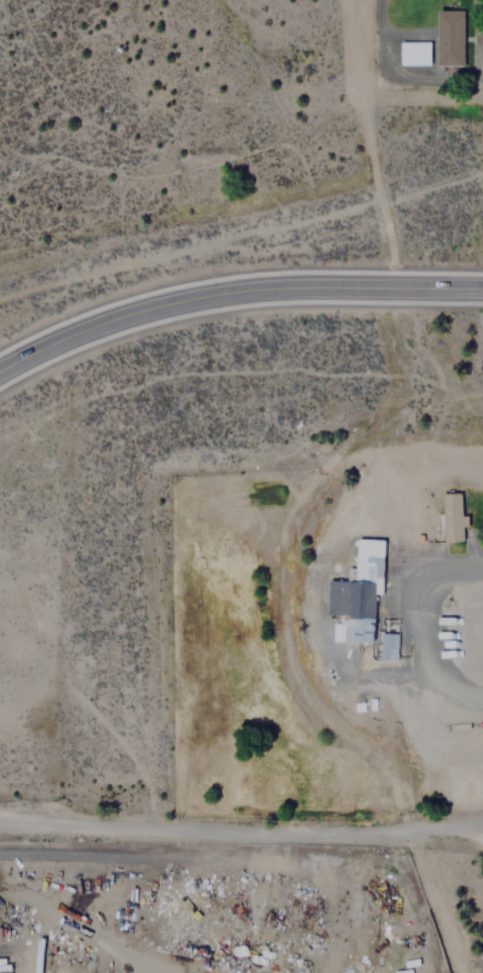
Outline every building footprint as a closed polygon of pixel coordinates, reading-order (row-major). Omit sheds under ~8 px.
[(437,65),(463,65),(463,11),(437,11),(437,65)] [(429,64),(429,41),(399,41),(399,64),(429,64)] [(461,493),(442,493),(442,541),(461,541),(461,493)] [(381,594),(383,539),(356,538),(354,580),(329,579),(327,613),(339,614),(338,641),(372,642),(374,593),(381,594)] [(396,659),(396,632),(379,632),(379,659),(396,659)]
